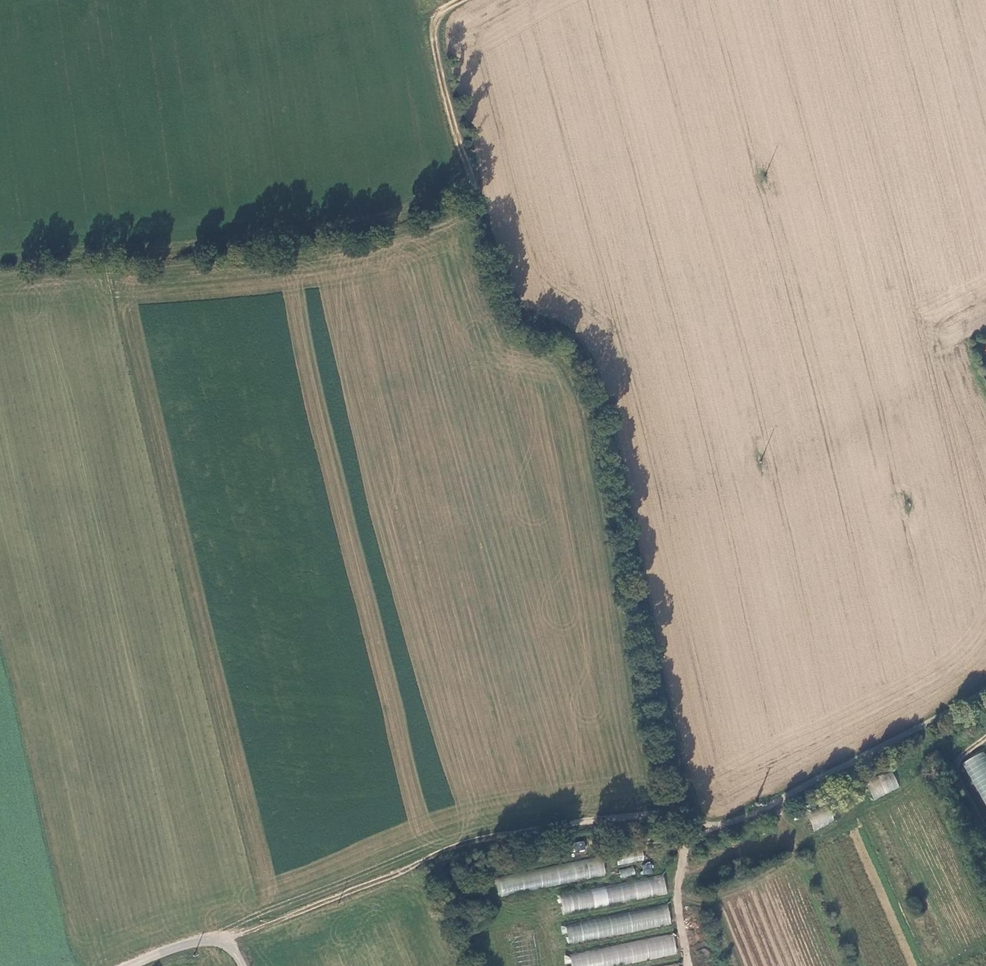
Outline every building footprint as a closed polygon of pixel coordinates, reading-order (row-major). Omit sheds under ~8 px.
[(984,752),(963,764),(985,803),(985,755),(984,752)] [(890,771),(865,783),(873,801),(899,789),(890,771)] [(582,842),(574,844),(575,853),(584,852),(582,842)] [(641,849),(615,854),(618,866),(644,862),(641,849)] [(601,857),(493,880),(497,899),(606,876),(601,857)] [(649,865),(640,867),(642,875),(650,874),(649,865)] [(633,868),(619,871),(620,879),(634,876),(633,868)] [(663,875),(559,896),(562,916),(667,894),(663,875)] [(666,906),(565,927),(569,946),(670,925),(666,906)] [(569,957),(571,965),(619,965),(676,954),(671,935),(569,957)]
